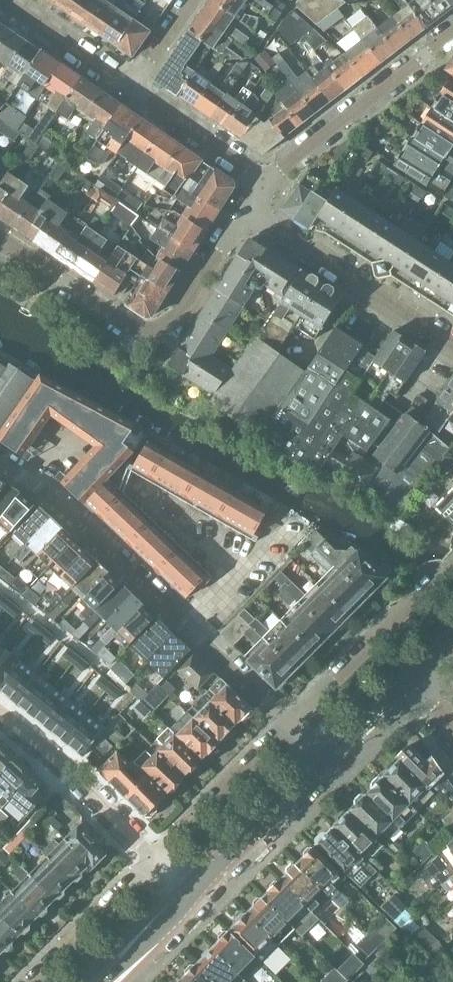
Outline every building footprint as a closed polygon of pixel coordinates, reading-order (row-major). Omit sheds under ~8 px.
[(55,4),(70,15),(80,0),(57,0),(55,4)] [(70,15),(86,25),(103,0),(80,0),(70,15)] [(86,25),(101,36),(119,10),(111,5),(114,0),(103,0),(86,25)] [(101,36),(117,46),(134,21),(134,20),(127,15),(137,0),(126,0),(119,10),(101,36)] [(211,1),(236,18),(255,31),(259,18),(247,15),(241,10),(247,2),(244,0),(212,0),(211,1)] [(247,2),(276,23),(283,14),(264,0),(244,0),(247,2)] [(340,9),(347,4),(342,0),(299,0),(297,3),(298,8),(317,25),(319,24),(340,9)] [(411,40),(426,29),(404,0),(396,0),(403,9),(394,16),(393,17),(411,40)] [(408,5),(426,29),(431,25),(452,8),(452,0),(404,0),(408,5)] [(236,18),(211,1),(200,16),(225,33),(244,48),(250,39),(231,25),(236,18)] [(383,4),(376,9),(386,22),(378,28),(378,29),(396,52),(411,40),(393,17),(394,16),(383,4)] [(319,24),(325,32),(345,17),(340,9),(319,24)] [(374,11),(368,16),(375,24),(381,20),(374,11)] [(134,21),(117,46),(133,58),(151,33),(142,27),(148,18),(140,12),(134,20),(134,21)] [(291,12),(279,29),(291,45),(304,36),(314,29),(295,12),(291,12)] [(200,16),(189,32),(214,49),(213,49),(228,60),(234,53),(219,42),(225,33),(200,16)] [(362,41),(381,64),(396,52),(378,29),(378,28),(375,24),(368,16),(353,27),(362,41)] [(11,31),(0,23),(0,47),(11,31)] [(314,29),(304,36),(316,51),(328,42),(314,29)] [(1,62),(8,67),(26,41),(11,31),(0,47),(0,63),(1,62)] [(189,32),(155,81),(179,98),(196,73),(197,71),(187,64),(198,49),(208,56),(213,49),(214,49),(189,32)] [(26,41),(8,67),(3,76),(0,80),(0,85),(5,89),(17,72),(24,77),(41,52),(26,41)] [(381,64),(362,41),(347,52),(365,76),(381,64)] [(297,91),(315,115),(331,103),(312,79),(307,72),(298,79),(293,72),(297,70),(285,54),(281,56),(270,42),(265,50),(267,54),(273,62),(275,65),(297,91)] [(47,87),(62,66),(41,52),(24,77),(17,86),(29,94),(37,81),(47,87)] [(267,54),(260,60),(265,68),(273,62),(267,54)] [(346,91),(361,79),(343,55),(328,67),(346,91)] [(196,73),(179,98),(195,108),(212,84),(213,85),(226,66),(220,63),(218,67),(217,66),(206,80),(196,73)] [(212,84),(195,108),(210,119),(227,95),(229,95),(250,63),(238,64),(219,89),(213,85),(212,84)] [(282,103),(283,105),(300,126),(315,115),(297,91),(275,65),(268,71),(288,98),(282,103)] [(58,114),(82,79),(62,66),(47,87),(56,94),(48,107),(50,108),(34,131),(42,137),(58,114)] [(312,79),(331,103),(346,91),(328,67),(320,73),(315,66),(307,72),(312,79)] [(87,115),(102,93),(82,79),(58,114),(68,121),(77,108),(87,115)] [(441,95),(452,104),(452,83),(450,81),(441,95)] [(227,95),(210,119),(226,130),(243,105),(248,101),(258,87),(251,82),(237,101),(229,95),(227,95)] [(87,115),(69,142),(73,144),(79,136),(80,137),(88,126),(92,128),(87,134),(98,141),(106,128),(121,106),(102,93),(87,115)] [(441,95),(432,109),(452,123),(452,104),(441,95)] [(243,105),(226,130),(242,141),(257,119),(258,119),(260,117),(263,110),(256,106),(255,107),(248,101),(243,105)] [(283,105),(267,117),(270,121),(269,121),(283,139),(300,126),(283,105)] [(109,147),(118,152),(123,146),(126,142),(141,120),(121,106),(106,128),(98,141),(108,148),(109,147)] [(421,125),(452,145),(452,123),(432,109),(421,125)] [(257,119),(242,141),(263,155),(283,139),(269,121),(265,124),(258,119),(257,119)] [(146,155),(161,133),(141,120),(126,142),(123,146),(133,152),(127,161),(137,168),(146,155)] [(452,145),(421,125),(412,139),(443,158),(452,164),(452,155),(448,151),(452,145)] [(161,133),(146,155),(137,168),(147,175),(157,182),(166,169),(173,158),(181,147),(161,133)] [(327,156),(348,169),(363,146),(351,138),(327,156)] [(434,170),(443,158),(412,139),(404,151),(434,170)] [(369,160),(374,153),(363,146),(358,153),(369,160)] [(176,198),(182,188),(186,183),(187,181),(188,180),(201,161),(181,147),(173,158),(166,169),(157,182),(166,188),(165,191),(176,198)] [(404,151),(394,165),(442,196),(451,182),(448,179),(434,170),(404,151)] [(187,181),(186,183),(182,188),(197,198),(219,211),(234,189),(233,183),(211,168),(201,161),(188,180),(187,181)] [(380,173),(390,179),(395,172),(385,165),(380,173)] [(57,168),(43,188),(50,192),(64,172),(57,168)] [(20,180),(9,173),(7,176),(0,170),(0,209),(20,180)] [(309,172),(281,210),(310,229),(312,229),(336,192),(328,186),(331,181),(324,176),(321,180),(309,172)] [(395,172),(390,179),(401,186),(406,179),(395,172)] [(30,207),(21,200),(30,187),(20,180),(0,209),(0,217),(16,228),(30,207)] [(427,193),(417,186),(412,193),(423,200),(427,193)] [(197,198),(182,188),(176,198),(178,200),(175,205),(172,210),(184,218),(207,232),(219,211),(197,198)] [(393,278),(452,316),(452,264),(419,242),(428,228),(410,217),(401,231),(337,189),(336,192),(312,229),(311,230),(312,230),(315,227),(317,228),(317,231),(325,233),(379,268),(380,274),(393,271),(395,267),(399,269),(393,278)] [(142,204),(122,190),(116,199),(136,213),(142,204)] [(16,228),(35,242),(59,207),(49,200),(40,213),(30,207),(16,228)] [(452,220),(452,209),(449,206),(444,214),(452,220)] [(59,207),(35,242),(55,255),(70,234),(79,220),(69,214),(59,207)] [(156,228),(158,229),(172,238),(194,252),(207,232),(184,218),(172,210),(172,209),(168,209),(156,228)] [(75,269),(90,247),(99,234),(105,224),(95,217),(88,227),(79,220),(70,234),(55,255),(75,269)] [(172,238),(158,229),(156,228),(149,238),(152,240),(155,242),(149,252),(159,258),(181,272),(194,252),(172,238)] [(99,234),(90,247),(75,269),(95,282),(109,261),(118,247),(109,241),(99,234)] [(248,241),(233,264),(217,290),(244,307),(256,288),(262,291),(265,286),(285,298),(302,271),(276,255),(253,240),(250,238),(248,241)] [(109,261),(95,282),(115,296),(118,291),(127,278),(130,275),(129,274),(132,270),(139,260),(129,253),(119,246),(118,247),(109,261)] [(139,260),(132,270),(168,293),(181,272),(159,258),(149,252),(148,251),(141,261),(139,260)] [(168,293),(132,270),(129,274),(130,275),(127,278),(118,291),(123,295),(132,282),(138,286),(125,303),(146,317),(153,317),(168,293)] [(259,339),(277,352),(295,326),(323,285),(302,271),(285,298),(259,339)] [(295,326),(277,352),(298,367),(343,297),(323,285),(295,326)] [(217,290),(201,315),(228,332),(244,307),(217,290)] [(201,315),(185,340),(208,355),(212,357),(228,332),(201,315)] [(306,374),(259,438),(304,468),(318,475),(326,463),(355,420),(342,411),(353,394),(350,392),(358,380),(346,372),(364,346),(337,328),(306,374)] [(426,351),(395,331),(377,358),(373,356),(358,380),(350,392),(353,394),(366,403),(379,411),(391,393),(397,397),(426,351)] [(233,370),(215,396),(210,403),(258,438),(305,373),(298,367),(277,352),(259,339),(257,338),(233,370)] [(168,366),(192,381),(208,355),(185,340),(168,366)] [(192,381),(215,396),(233,370),(212,357),(208,355),(192,381)] [(38,383),(36,381),(11,364),(8,368),(0,363),(0,437),(38,383)] [(62,415),(82,429),(84,426),(94,433),(96,430),(104,436),(108,445),(85,469),(81,465),(79,467),(83,471),(67,488),(85,505),(87,502),(109,479),(151,435),(150,434),(77,395),(40,375),(36,381),(38,383),(0,437),(0,440),(18,453),(31,434),(36,438),(37,435),(33,432),(46,413),(57,411),(62,415)] [(437,403),(452,413),(452,378),(437,403)] [(353,394),(342,411),(355,420),(366,403),(353,394)] [(389,420),(366,404),(355,420),(326,463),(345,473),(347,483),(359,489),(367,487),(400,512),(451,448),(407,414),(376,456),(373,459),(375,461),(373,465),(370,463),(370,462),(364,458),(369,452),(368,451),(389,420)] [(160,450),(148,443),(132,471),(256,542),(266,525),(262,523),(268,511),(263,508),(262,508),(238,495),(239,494),(229,488),(228,489),(205,475),(195,469),(194,470),(171,456),(171,455),(161,449),(160,450)] [(97,512),(97,513),(105,521),(106,521),(126,539),(125,540),(134,548),(134,547),(154,566),(153,567),(162,575),(163,574),(182,593),(182,594),(187,598),(196,588),(200,592),(213,577),(210,574),(209,574),(109,479),(87,502),(97,512)] [(21,493),(7,484),(0,494),(0,521),(21,493)] [(21,493),(0,521),(0,543),(11,531),(37,504),(21,493)] [(7,553),(14,559),(15,558),(52,519),(52,518),(41,507),(40,507),(14,535),(20,540),(13,547),(7,553)] [(38,557),(64,530),(52,519),(15,558),(21,563),(32,551),(38,557)] [(38,579),(75,541),(64,530),(38,557),(44,562),(33,574),(38,579)] [(385,579),(390,574),(390,573),(391,572),(391,570),(391,569),(391,568),(390,568),(389,566),(388,565),(386,565),(385,565),(384,565),(383,566),(382,566),(378,571),(361,554),(353,550),(352,551),(339,550),(337,552),(326,540),(327,539),(326,539),(325,540),(316,531),(309,538),(320,549),(367,597),(373,591),(375,593),(387,581),(385,579)] [(61,579),(87,551),(75,541),(38,579),(44,585),(55,573),(61,579)] [(367,597),(320,549),(317,552),(320,556),(317,559),(330,573),(319,584),(351,617),(364,605),(361,603),(367,597)] [(87,551),(61,579),(67,584),(56,596),(61,601),(98,562),(87,551)] [(78,595),(84,601),(110,574),(110,573),(98,562),(61,601),(67,607),(78,595)] [(1,579),(9,586),(15,578),(7,572),(1,579)] [(79,618),(85,623),(121,585),(110,574),(84,601),(90,606),(79,618)] [(29,589),(18,578),(16,579),(15,578),(9,586),(22,596),(29,589)] [(287,582),(284,585),(331,633),(337,627),(339,629),(351,617),(319,584),(307,596),(293,582),(290,585),(287,582)] [(101,617),(107,623),(133,595),(121,585),(85,623),(90,629),(101,617)] [(332,633),(331,633),(284,585),(281,589),(284,592),(281,595),(295,609),(283,621),(315,653),(328,641),(326,639),(332,633)] [(0,596),(0,605),(6,610),(11,603),(1,595),(0,596)] [(102,640),(108,645),(144,606),(133,595),(107,623),(113,628),(102,640)] [(11,603),(6,610),(16,618),(21,611),(11,603)] [(144,606),(108,645),(114,651),(125,639),(131,645),(156,618),(144,606)] [(248,622),(241,615),(222,633),(231,641),(249,623),(248,622)] [(251,618),(248,622),(265,639),(295,669),(301,663),(303,665),(315,653),(283,621),(272,632),(258,618),(254,621),(251,618)] [(77,631),(66,620),(60,626),(73,636),(77,631)] [(132,648),(149,663),(175,635),(169,629),(169,630),(159,620),(132,648)] [(35,622),(29,629),(39,637),(45,630),(35,622)] [(45,630),(39,637),(49,645),(55,638),(45,630)] [(175,635),(149,663),(165,679),(191,651),(181,641),(175,635)] [(295,669),(265,639),(247,658),(279,690),(292,677),(290,675),(295,669)] [(20,661),(3,647),(0,651),(0,686),(20,661)] [(105,648),(98,655),(111,665),(116,659),(105,648)] [(68,649),(63,656),(73,664),(79,657),(69,649),(68,649)] [(178,671),(199,691),(215,674),(194,654),(178,671)] [(79,657),(73,664),(83,672),(89,665),(79,657)] [(135,675),(119,660),(111,669),(126,684),(135,675)] [(0,686),(0,689),(15,702),(37,674),(20,661),(0,686)] [(37,674),(15,702),(32,715),(54,688),(37,674)] [(102,676),(96,683),(106,691),(112,684),(102,676)] [(222,679),(205,696),(237,727),(243,721),(248,721),(253,716),(253,710),(254,710),(222,679)] [(112,684),(106,691),(116,700),(122,692),(112,684)] [(137,697),(140,700),(147,693),(137,684),(131,690),(130,691),(137,697)] [(54,688),(32,715),(49,728),(71,701),(54,688)] [(205,696),(188,713),(220,744),(226,737),(232,738),(237,733),(236,727),(237,727),(205,696)] [(71,701),(49,728),(66,742),(88,715),(71,701)] [(147,716),(151,711),(140,702),(133,709),(140,715),(143,712),(147,716)] [(188,713),(171,730),(203,761),(209,754),(215,755),(220,750),(219,744),(220,744),(188,713)] [(88,715),(66,742),(84,756),(105,729),(88,715)] [(153,745),(186,777),(193,770),(195,771),(196,770),(198,770),(199,769),(200,767),(201,766),(201,762),(203,761),(171,730),(170,729),(153,745)] [(106,755),(113,746),(107,740),(104,737),(97,746),(106,755)] [(17,758),(9,751),(9,748),(5,744),(1,744),(0,743),(0,777),(17,758)] [(186,777),(153,745),(136,762),(147,772),(169,794),(170,793),(172,793),(174,793),(176,792),(177,791),(178,789),(179,787),(179,785),(186,777)] [(398,758),(434,794),(452,813),(452,800),(440,787),(447,779),(433,758),(427,764),(410,746),(398,758)] [(100,770),(128,799),(141,787),(136,782),(137,782),(134,778),(137,775),(129,766),(132,763),(120,751),(100,770)] [(17,758),(0,777),(0,792),(2,794),(0,796),(0,811),(1,810),(10,800),(9,800),(34,774),(26,767),(26,763),(22,759),(18,760),(17,758)] [(434,794),(398,758),(389,767),(390,772),(384,778),(417,811),(434,794)] [(147,772),(137,782),(136,782),(141,787),(128,799),(145,818),(151,818),(157,811),(157,806),(169,794),(147,772)] [(9,800),(10,800),(27,816),(44,798),(42,797),(47,791),(42,786),(45,784),(34,774),(9,800)] [(373,789),(367,795),(400,828),(417,811),(384,778),(378,778),(373,783),(373,789)] [(58,793),(53,797),(64,807),(68,803),(58,793)] [(356,806),(350,812),(383,844),(400,828),(367,795),(362,795),(356,800),(356,806)] [(1,810),(0,811),(0,826),(8,816),(1,810)] [(339,823),(334,828),(367,861),(383,844),(350,812),(345,812),(339,817),(339,823)] [(444,821),(452,831),(452,813),(444,821)] [(48,822),(58,831),(63,826),(53,817),(48,822)] [(82,824),(66,839),(95,868),(107,856),(102,850),(105,847),(104,839),(90,824),(82,824)] [(318,839),(318,845),(361,887),(377,871),(367,861),(334,828),(329,833),(323,833),(318,839)] [(48,857),(74,883),(78,883),(83,878),(82,874),(84,872),(86,874),(89,874),(95,868),(66,839),(48,857)] [(441,852),(448,861),(452,858),(452,840),(441,852)] [(315,847),(314,847),(309,848),(304,852),(304,857),(298,864),(329,895),(346,878),(315,847)] [(48,857),(31,874),(56,900),(60,901),(65,896),(65,892),(74,883),(48,857)] [(298,864),(297,864),(292,864),(288,869),(287,874),(281,880),(313,912),(329,895),(298,864)] [(31,874),(13,892),(39,918),(39,917),(43,918),(48,913),(47,909),(56,900),(31,874)] [(281,880),(280,881),(276,881),(271,886),(271,891),(264,897),(296,929),(313,912),(281,880)] [(0,905),(0,914),(21,935),(22,935),(26,935),(30,931),(30,926),(39,918),(13,892),(0,905)] [(264,897),(264,898),(259,898),(254,903),(254,907),(248,914),(279,945),(296,929),(264,897)] [(4,953),(4,952),(8,953),(13,948),(13,944),(21,935),(0,914),(0,949),(4,953)] [(237,924),(230,931),(262,963),(279,945),(248,914),(247,915),(242,915),(237,919),(237,924)] [(380,946),(397,929),(385,917),(368,934),(380,946)] [(220,942),(213,949),(245,981),(263,963),(262,963),(230,931),(230,932),(225,932),(219,937),(220,942)] [(357,945),(369,957),(380,946),(368,934),(357,945)] [(196,965),(213,981),(244,981),(245,981),(213,949),(212,950),(210,949),(203,955),(204,957),(196,965)] [(365,964),(355,955),(338,971),(348,981),(365,964)] [(180,981),(213,981),(196,965),(192,965),(186,971),(186,976),(180,981)] [(321,981),(347,981),(348,981),(338,971),(335,968),(321,981)]
